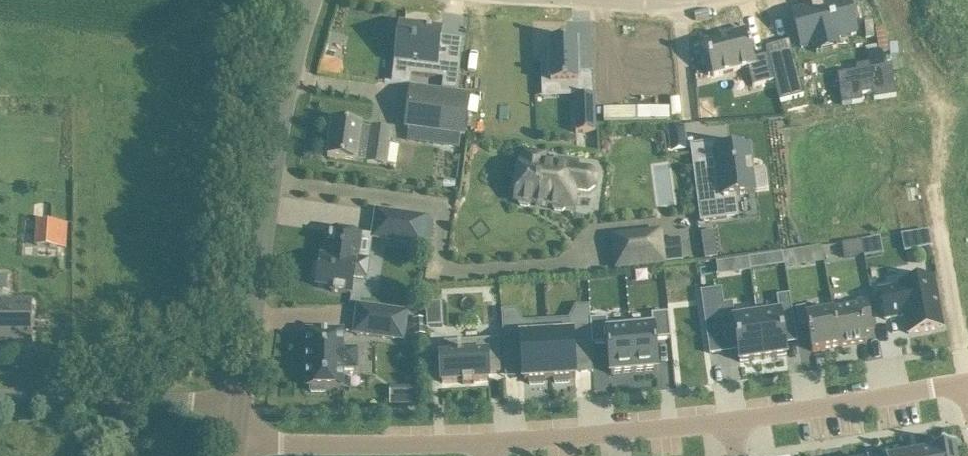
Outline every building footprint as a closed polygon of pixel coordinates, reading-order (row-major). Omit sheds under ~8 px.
[(793,14),(802,49),(818,45),(820,53),(846,46),(844,38),(856,35),(847,0),(846,0),(826,5),(825,2),(814,5),(815,8),(793,14)] [(402,27),(397,62),(411,64),(409,76),(443,81),(442,91),(457,93),(461,63),(438,60),(441,32),(402,27)] [(707,57),(704,58),(709,77),(713,76),(713,78),(748,69),(753,88),(775,82),(768,56),(754,59),(747,31),(728,36),(729,38),(704,44),(707,57)] [(550,63),(542,63),(542,85),(561,84),(561,93),(578,93),(577,42),(567,42),(567,40),(553,40),(553,43),(549,43),(550,63)] [(790,42),(766,48),(780,102),(804,96),(790,42)] [(857,72),(837,76),(843,106),(863,102),(862,95),(873,93),(875,101),(897,97),(891,67),(869,70),(869,65),(856,68),(857,72)] [(411,88),(406,128),(465,136),(465,135),(470,97),(414,89),(411,88)] [(594,97),(574,98),(575,134),(595,134),(594,97)] [(669,109),(604,111),(604,123),(670,121),(669,109)] [(333,123),(328,157),(382,165),(386,166),(391,131),(333,123)] [(717,173),(696,176),(702,222),(738,217),(735,196),(755,193),(755,190),(767,188),(764,170),(753,171),(749,147),(744,148),(743,143),(729,145),(730,150),(714,152),(717,173)] [(514,176),(512,185),(516,188),(514,201),(518,202),(520,206),(529,207),(532,203),(553,206),(555,211),(563,212),(566,208),(574,209),(577,189),(589,191),(595,186),(596,178),(591,171),(579,170),(579,169),(558,167),(544,165),(545,157),(525,154),(524,162),(520,161),(518,174),(514,176)] [(377,211),(373,239),(422,246),(426,218),(377,211)] [(61,247),(62,222),(38,221),(36,246),(61,247)] [(315,265),(313,279),(318,280),(317,287),(333,290),(332,292),(352,295),(354,277),(367,279),(369,261),(357,259),(360,236),(329,231),(327,250),(329,250),(327,259),(322,259),(321,266),(315,265)] [(661,232),(613,237),(616,269),(664,264),(661,232)] [(880,238),(861,242),(864,256),(865,258),(883,255),(880,240),(880,238)] [(861,242),(842,245),(844,259),(864,256),(861,242)] [(821,247),(812,248),(814,264),(823,263),(821,247)] [(793,251),(783,253),(785,269),(796,267),(793,251)] [(782,253),(769,255),(771,267),(784,265),(782,253)] [(748,258),(737,260),(738,273),(750,272),(748,258)] [(384,271),(382,303),(409,304),(410,272),(384,271)] [(900,288),(880,291),(885,320),(905,316),(909,334),(943,328),(934,279),(900,285),(900,288)] [(720,291),(703,294),(709,351),(724,348),(721,329),(735,328),(740,363),(764,359),(757,312),(735,315),(733,303),(722,305),(720,291)] [(779,309),(757,312),(764,359),(787,356),(785,345),(782,322),(794,320),(790,295),(777,297),(779,309)] [(33,343),(33,301),(12,301),(12,299),(0,299),(0,344),(12,344),(12,343),(33,343)] [(858,307),(833,311),(840,347),(867,342),(865,333),(866,333),(874,331),(868,301),(858,303),(859,307),(858,307)] [(441,304),(426,304),(427,327),(442,326),(441,304)] [(358,306),(354,334),(404,341),(408,313),(358,306)] [(806,307),(796,309),(799,326),(807,324),(812,352),(840,347),(833,311),(807,316),(807,315),(806,307)] [(576,308),(571,320),(571,321),(590,320),(590,308),(576,308)] [(515,312),(502,313),(503,325),(522,324),(522,323),(515,312)] [(653,322),(630,324),(635,373),(658,371),(655,341),(672,339),(669,313),(652,315),(653,322)] [(607,319),(590,320),(592,346),(608,345),(611,375),(635,373),(630,324),(607,326),(607,319)] [(572,333),(547,335),(550,380),(555,379),(555,383),(570,383),(570,378),(576,378),(574,355),(588,355),(586,325),(571,326),(572,333)] [(522,328),(508,329),(509,348),(509,359),(522,358),(524,381),(530,381),(530,385),(545,384),(545,380),(550,380),(547,335),(523,336),(522,328)] [(343,331),(306,331),(307,387),(311,387),(311,393),(325,393),(325,387),(343,387),(343,370),(358,370),(358,350),(343,349),(343,331)] [(458,356),(441,357),(442,383),(463,382),(463,385),(474,384),(474,382),(489,381),(489,374),(501,373),(499,340),(457,342),(458,356)] [(932,451),(933,455),(957,455),(955,446),(932,451)]
